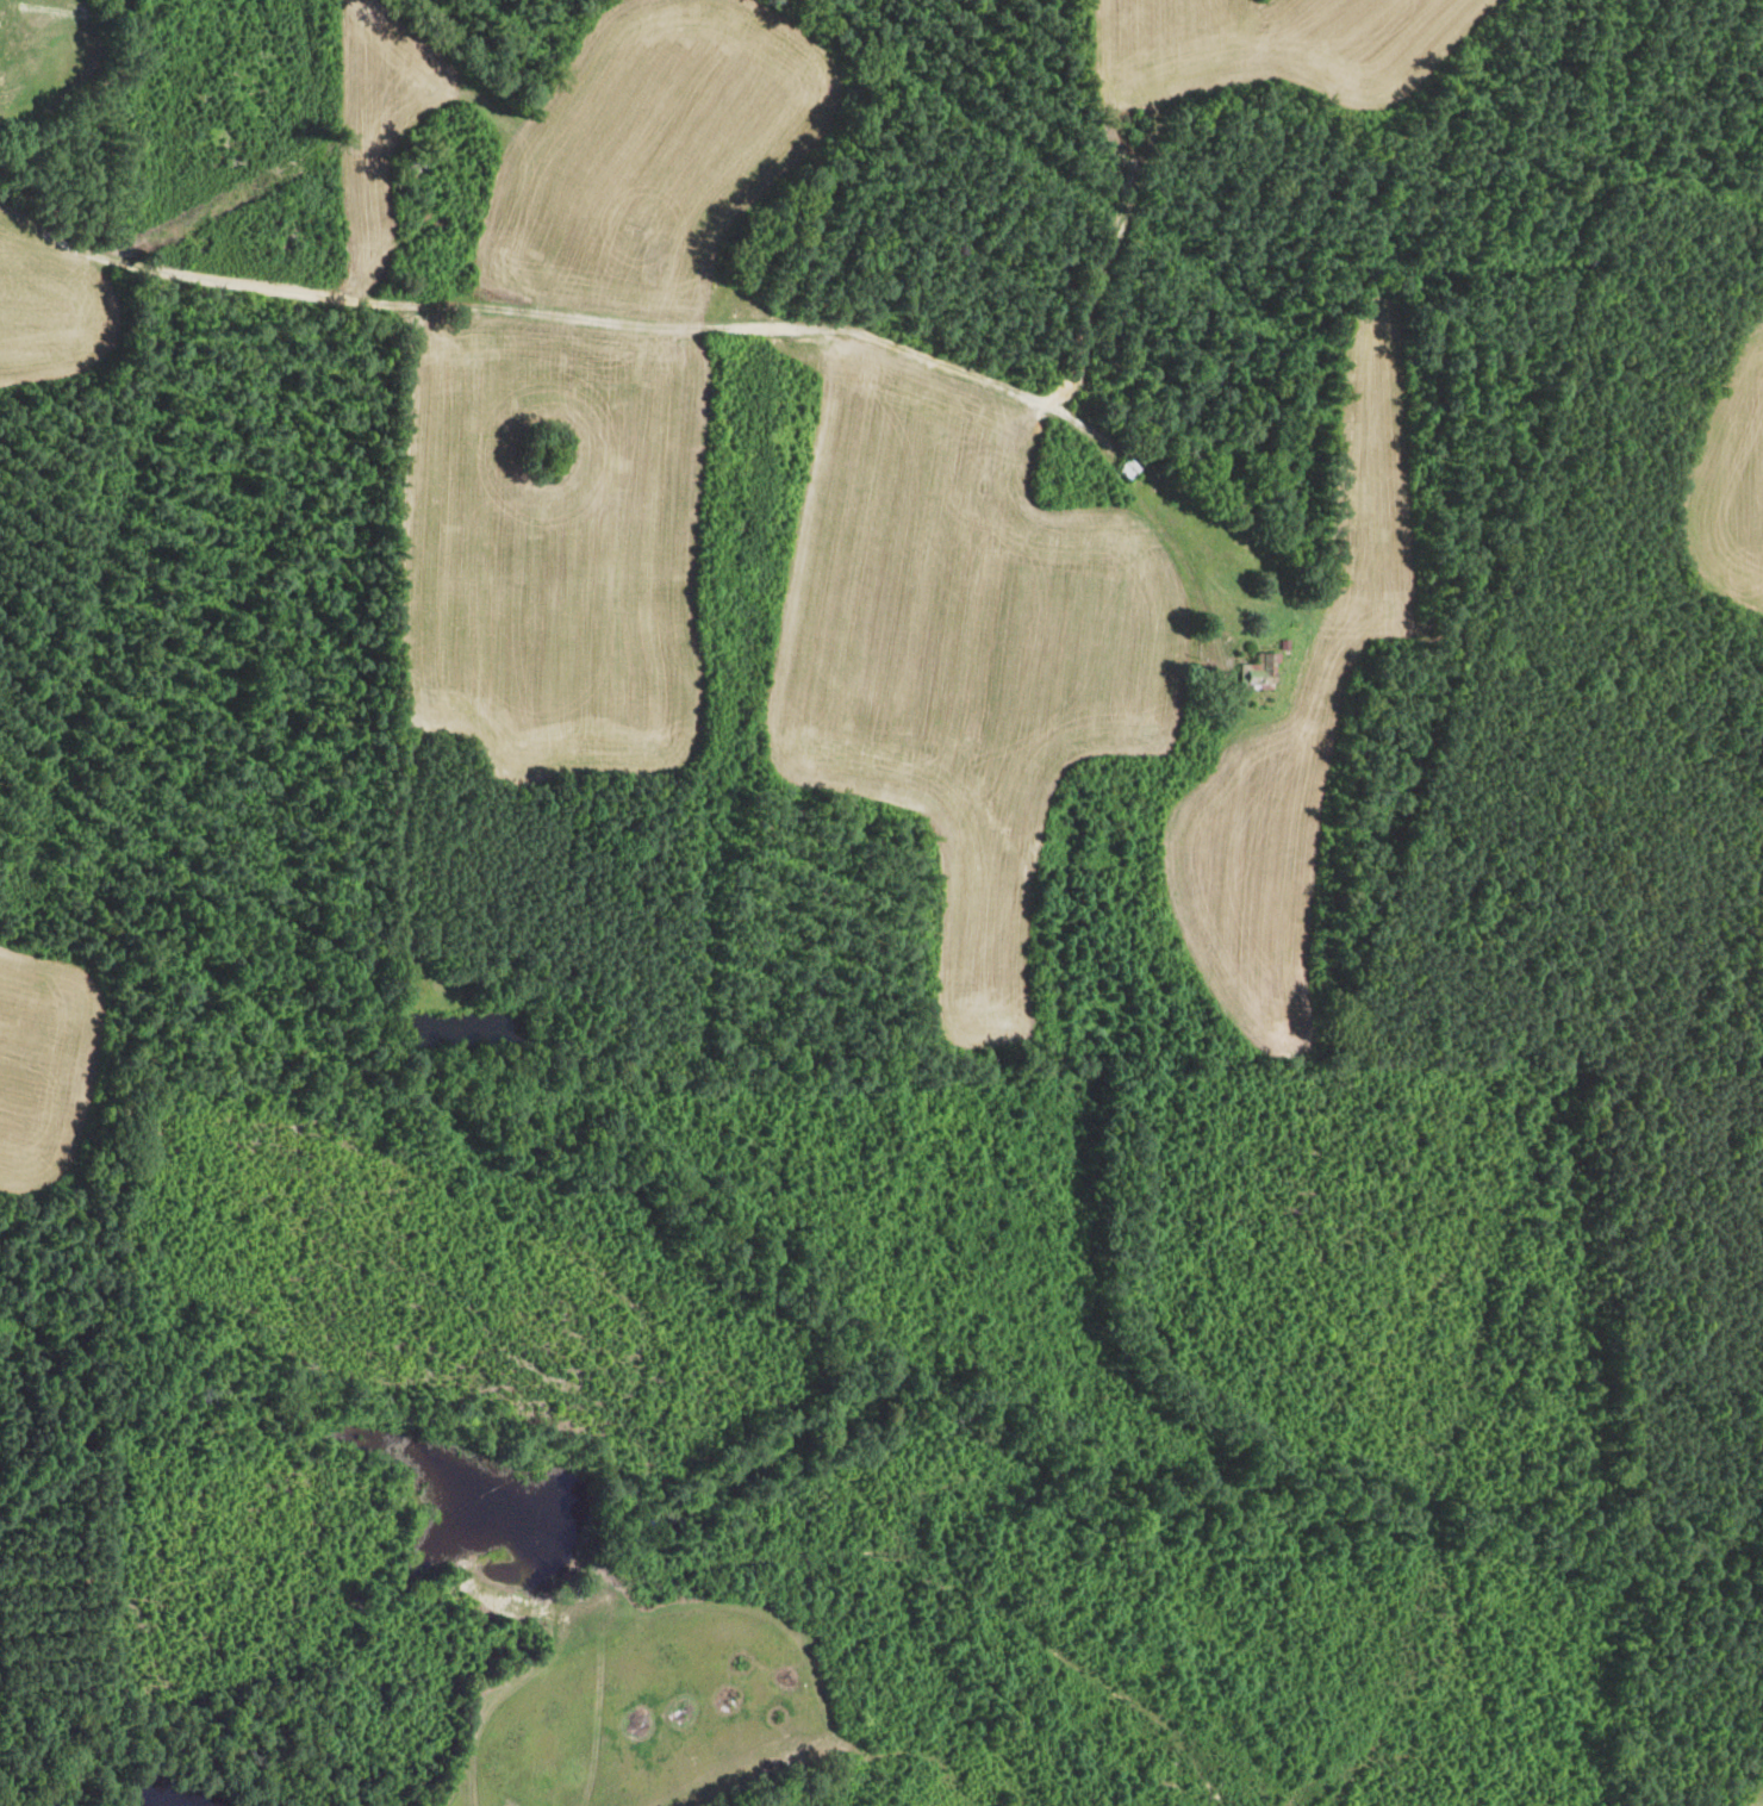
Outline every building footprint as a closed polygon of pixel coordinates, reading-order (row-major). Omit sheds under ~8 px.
[(1238,665),(1238,690),(1273,690),(1273,654),(1257,654),(1257,665),(1238,665)]
